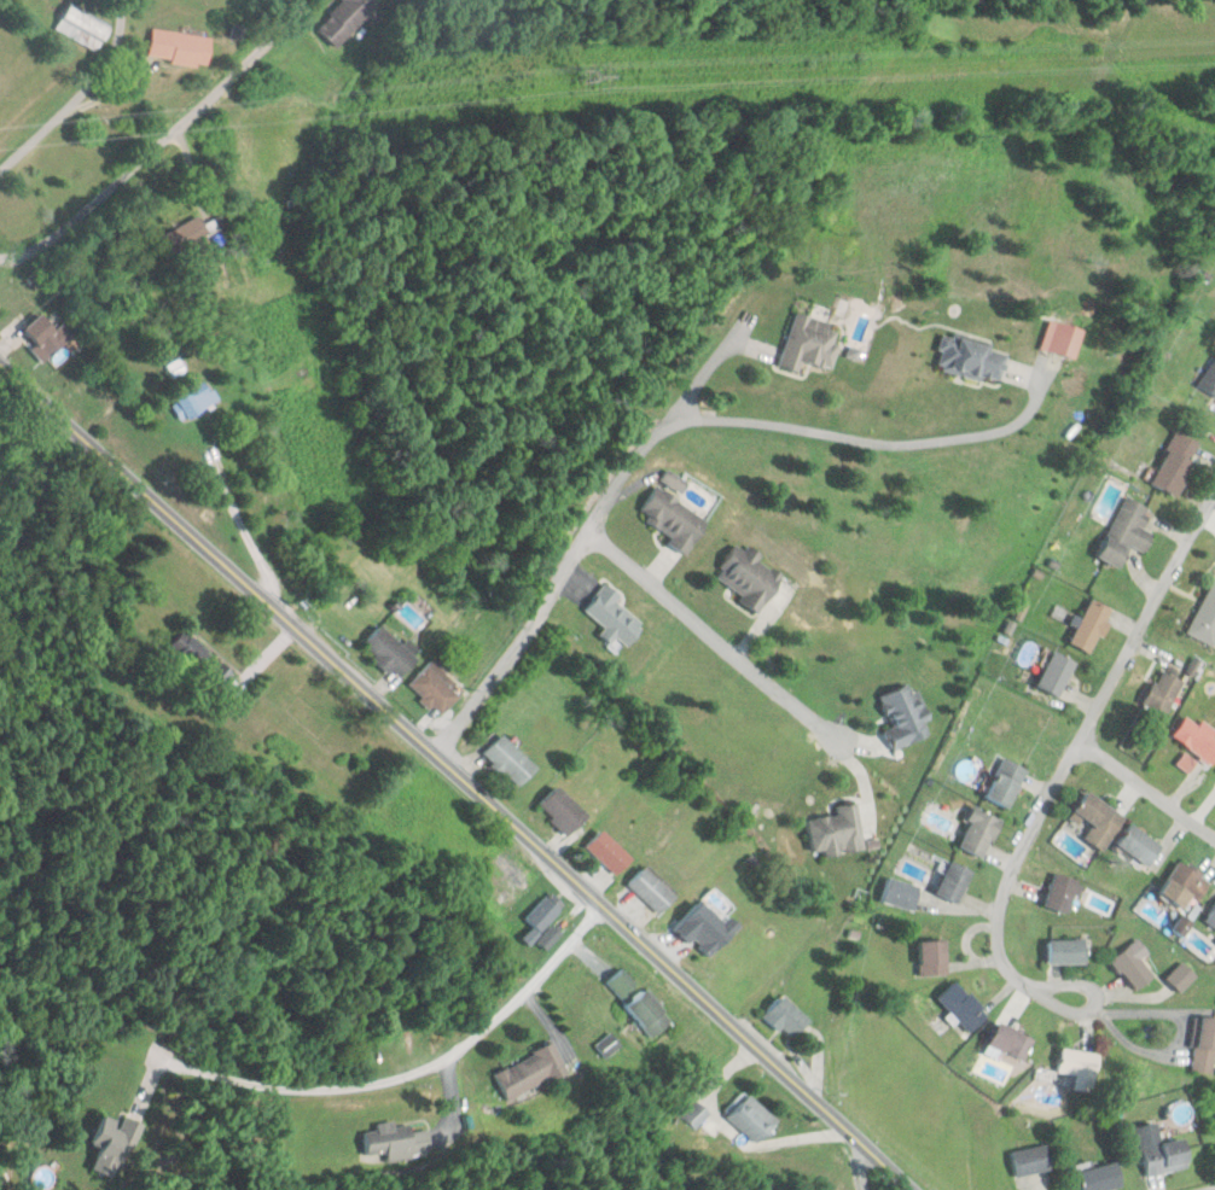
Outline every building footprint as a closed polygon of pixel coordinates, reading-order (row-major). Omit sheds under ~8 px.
[(338,46),(377,4),(373,0),(341,0),(317,26),(338,46)] [(56,31),(99,50),(110,24),(67,5),(56,31)] [(211,35),(152,28),(149,59),(207,66),(211,35)] [(210,246),(204,222),(187,226),(192,250),(210,246)] [(24,330),(52,359),(76,336),(63,323),(57,330),(41,313),(24,330)] [(780,366),(800,372),(803,361),(831,369),(843,326),(795,313),(780,366)] [(1075,358),(1085,329),(1050,318),(1041,347),(1075,358)] [(1000,385),(1010,352),(946,333),(936,367),(1000,385)] [(1200,383),(1214,394),(1214,362),(1200,383)] [(217,408),(212,387),(175,396),(180,417),(217,408)] [(1154,486),(1180,496),(1201,441),(1175,431),(1154,486)] [(689,483),(670,470),(664,479),(682,492),(689,483)] [(688,552),(710,521),(659,486),(638,516),(688,552)] [(1152,508),(1123,496),(1099,559),(1120,567),(1129,545),(1147,552),(1154,534),(1144,529),(1152,508)] [(714,579),(761,611),(785,576),(747,550),(746,552),(737,545),(714,579)] [(1213,580),(1187,634),(1214,647),(1214,581),(1213,580)] [(617,604),(622,596),(605,583),(585,612),(605,626),(601,632),(626,650),(645,624),(617,604)] [(1090,654),(1114,611),(1092,598),(1068,641),(1090,654)] [(1059,698),(1076,662),(1053,651),(1036,686),(1059,698)] [(410,684),(441,716),(461,697),(452,688),(457,683),(434,660),(410,684)] [(1165,717),(1184,683),(1162,670),(1143,704),(1165,717)] [(880,696),(893,730),(886,733),(893,751),(934,735),(913,683),(880,696)] [(1199,726),(1188,717),(1172,735),(1210,767),(1214,761),(1214,735),(1201,723),(1199,726)] [(518,787),(537,768),(503,734),(483,753),(518,787)] [(1026,769),(1002,758),(985,798),(1010,808),(1026,769)] [(569,836),(588,817),(558,786),(538,805),(569,836)] [(1102,853),(1126,818),(1088,792),(1074,812),(1093,825),(1083,840),(1102,853)] [(864,851),(857,804),(836,807),(838,815),(807,820),(812,852),(823,851),(824,856),(864,851)] [(985,858),(1001,819),(973,808),(958,847),(985,858)] [(1149,867),(1163,846),(1131,824),(1117,845),(1149,867)] [(586,847),(616,876),(632,859),(603,830),(586,847)] [(936,892),(956,904),(974,873),(953,861),(936,892)] [(1158,895),(1190,914),(1210,880),(1179,861),(1158,895)] [(628,884),(658,915),(676,896),(646,866),(628,884)] [(1045,908),(1070,915),(1079,880),(1054,874),(1045,908)] [(880,903),(910,914),(920,887),(889,876),(880,903)] [(526,918),(541,933),(567,907),(552,892),(526,918)] [(1214,929),(1214,903),(1202,920),(1214,929)] [(920,934),(920,976),(948,976),(948,934),(920,934)] [(1048,964),(1085,964),(1085,940),(1048,940),(1048,964)] [(1147,953),(1137,940),(1111,959),(1135,991),(1153,978),(1139,959),(1147,953)] [(1196,976),(1181,961),(1164,978),(1179,993),(1196,976)] [(622,998),(638,983),(623,968),(608,983),(622,998)] [(970,1033),(989,1016),(957,980),(937,997),(970,1033)] [(652,1039),(673,1025),(648,989),(627,1003),(652,1039)] [(811,1020),(784,995),(766,1014),(793,1040),(811,1020)] [(1197,1016),(1193,1065),(1214,1067),(1214,1017),(1197,1016)] [(1024,1061),(1035,1039),(999,1022),(988,1045),(1024,1061)] [(596,1046),(607,1058),(622,1045),(611,1033),(596,1046)] [(507,1101),(568,1078),(557,1047),(495,1069),(507,1101)] [(1087,1074),(1087,1051),(1059,1051),(1058,1073),(1087,1074)] [(683,1117),(700,1129),(711,1111),(694,1100),(683,1117)] [(773,1128),(744,1100),(728,1116),(757,1144),(773,1128)] [(135,1127),(103,1115),(92,1144),(101,1148),(93,1168),(116,1177),(135,1127)] [(410,1122),(377,1125),(377,1131),(365,1132),(367,1161),(430,1156),(429,1130),(410,1131),(410,1122)] [(1190,1168),(1184,1137),(1161,1142),(1158,1123),(1136,1127),(1145,1176),(1190,1168)] [(1017,1178),(1052,1169),(1046,1144),(1011,1153),(1017,1178)] [(1120,1167),(1080,1167),(1080,1189),(1120,1189),(1120,1167)]
